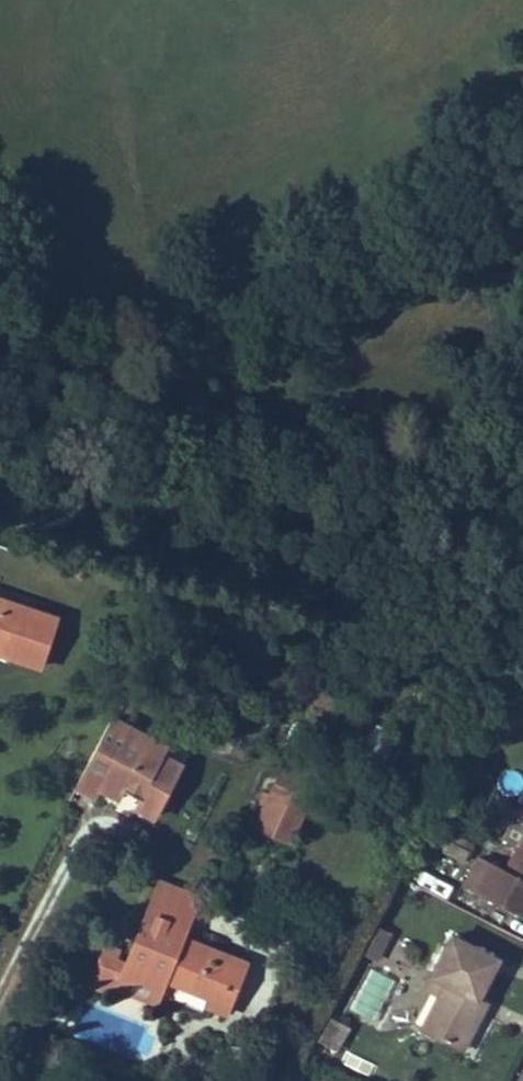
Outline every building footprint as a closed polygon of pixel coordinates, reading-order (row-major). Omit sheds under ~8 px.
[(0,594),(0,630),(17,636),(10,653),(40,664),(59,615),(0,594)] [(0,630),(0,650),(10,653),(17,636),(0,630)] [(76,789),(156,827),(186,763),(167,755),(172,746),(111,717),(76,789)] [(253,834),(298,844),(311,786),(266,776),(253,834)] [(507,868),(491,859),(478,886),(522,909),(522,836),(507,868)] [(491,859),(479,853),(465,879),(478,886),(491,859)] [(424,872),(418,883),(447,898),(453,886),(424,872)] [(142,922),(131,953),(106,944),(93,975),(119,984),(124,970),(163,985),(168,975),(214,993),(221,974),(241,982),(250,958),(185,933),(200,895),(161,879),(142,922)] [(430,975),(445,982),(421,1026),(451,1044),(471,1005),(470,1004),(475,995),(495,959),(452,936),(430,975)] [(163,985),(124,970),(119,984),(157,999),(163,985)] [(221,974),(214,993),(210,1003),(230,1011),(241,982),(221,974)] [(119,984),(93,975),(89,987),(107,994),(119,984)] [(471,1005),(451,1044),(461,1049),(486,1001),(475,995),(470,1004),(471,1005)] [(335,1016),(323,1041),(338,1048),(350,1024),(335,1016)]
